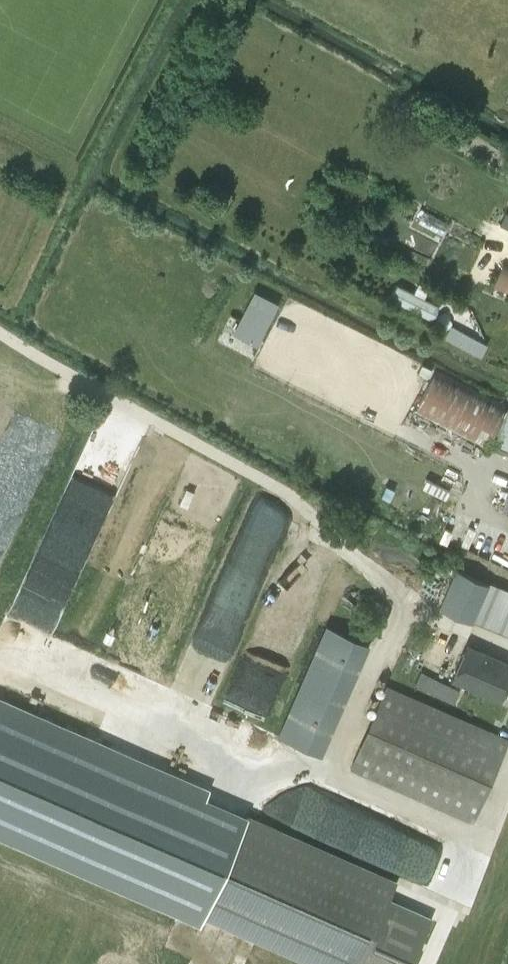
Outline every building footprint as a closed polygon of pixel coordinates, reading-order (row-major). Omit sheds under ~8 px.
[(505,211),(499,223),(507,227),(507,213),(505,211)] [(505,259),(493,287),(507,293),(507,260),(505,259)] [(397,283),(391,295),(430,316),(434,313),(436,308),(437,304),(397,283)] [(255,292),(234,333),(256,344),(277,304),(255,292)] [(451,324),(445,335),(481,354),(487,342),(451,324)] [(486,448),(507,406),(434,369),(413,411),(486,448)] [(242,531),(271,547),(288,516),(260,500),(242,531)] [(472,619),(507,632),(507,591),(457,569),(440,609),(471,622),(472,619)] [(292,707),(279,736),(320,754),(332,725),(367,644),(327,626),(292,707)] [(429,638),(420,634),(415,647),(424,651),(429,638)] [(248,640),(243,660),(292,672),(297,653),(248,640)] [(507,688),(507,661),(466,643),(450,680),(502,702),(507,688)] [(415,683),(443,698),(454,703),(460,691),(421,672),(415,683)] [(507,741),(507,740),(386,687),(351,768),(473,821),(507,741)] [(200,922),(204,913),(319,963),(410,963),(430,919),(387,901),(395,883),(246,817),(248,813),(0,704),(0,835),(200,922)] [(357,805),(268,772),(256,805),(344,838),(357,805)]
